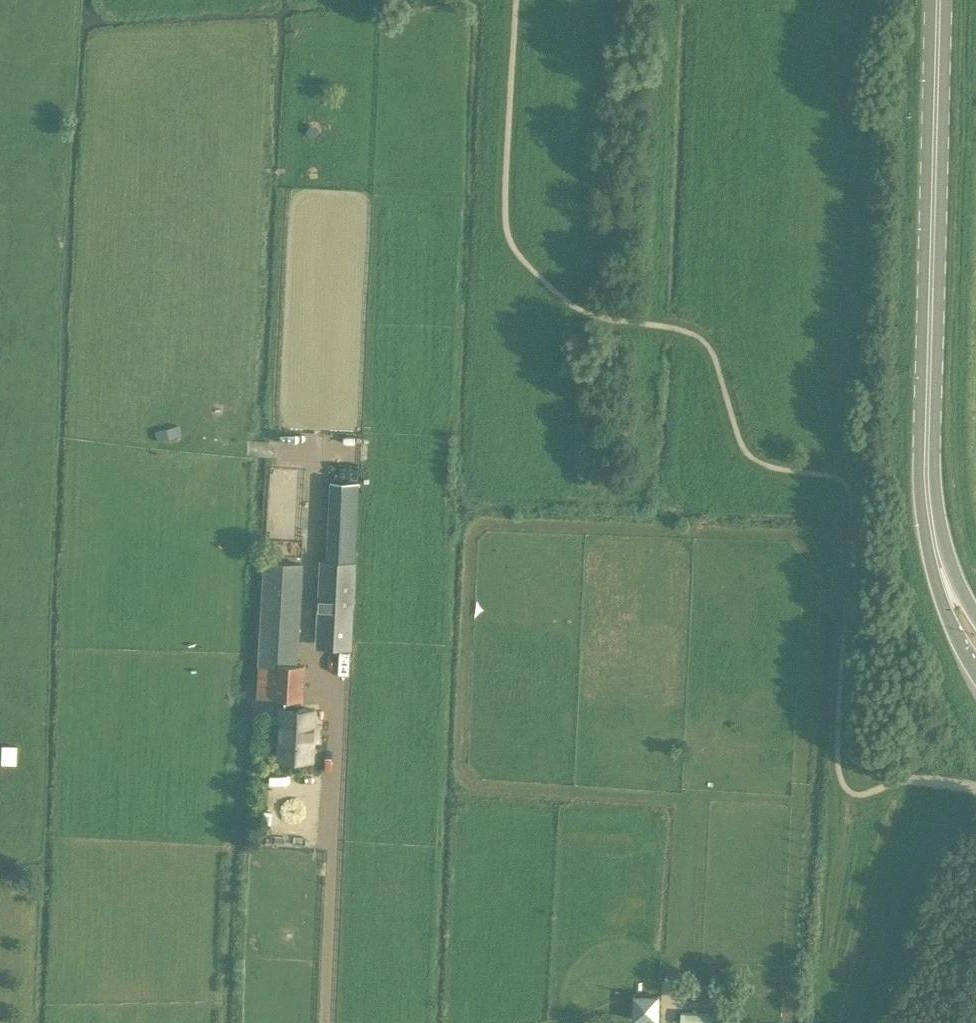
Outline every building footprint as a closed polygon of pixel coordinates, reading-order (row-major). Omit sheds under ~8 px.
[(321,560),(317,646),(350,648),(355,562),(359,482),(332,480),(329,561),(321,560)] [(266,561),(260,663),(275,664),(273,696),(285,697),(298,698),(303,698),(304,665),(296,664),(302,563),(266,561)] [(272,721),(271,741),(280,741),(280,756),(312,758),(315,709),(298,708),(298,698),(285,697),(284,707),(282,707),(282,722),(272,721)]
